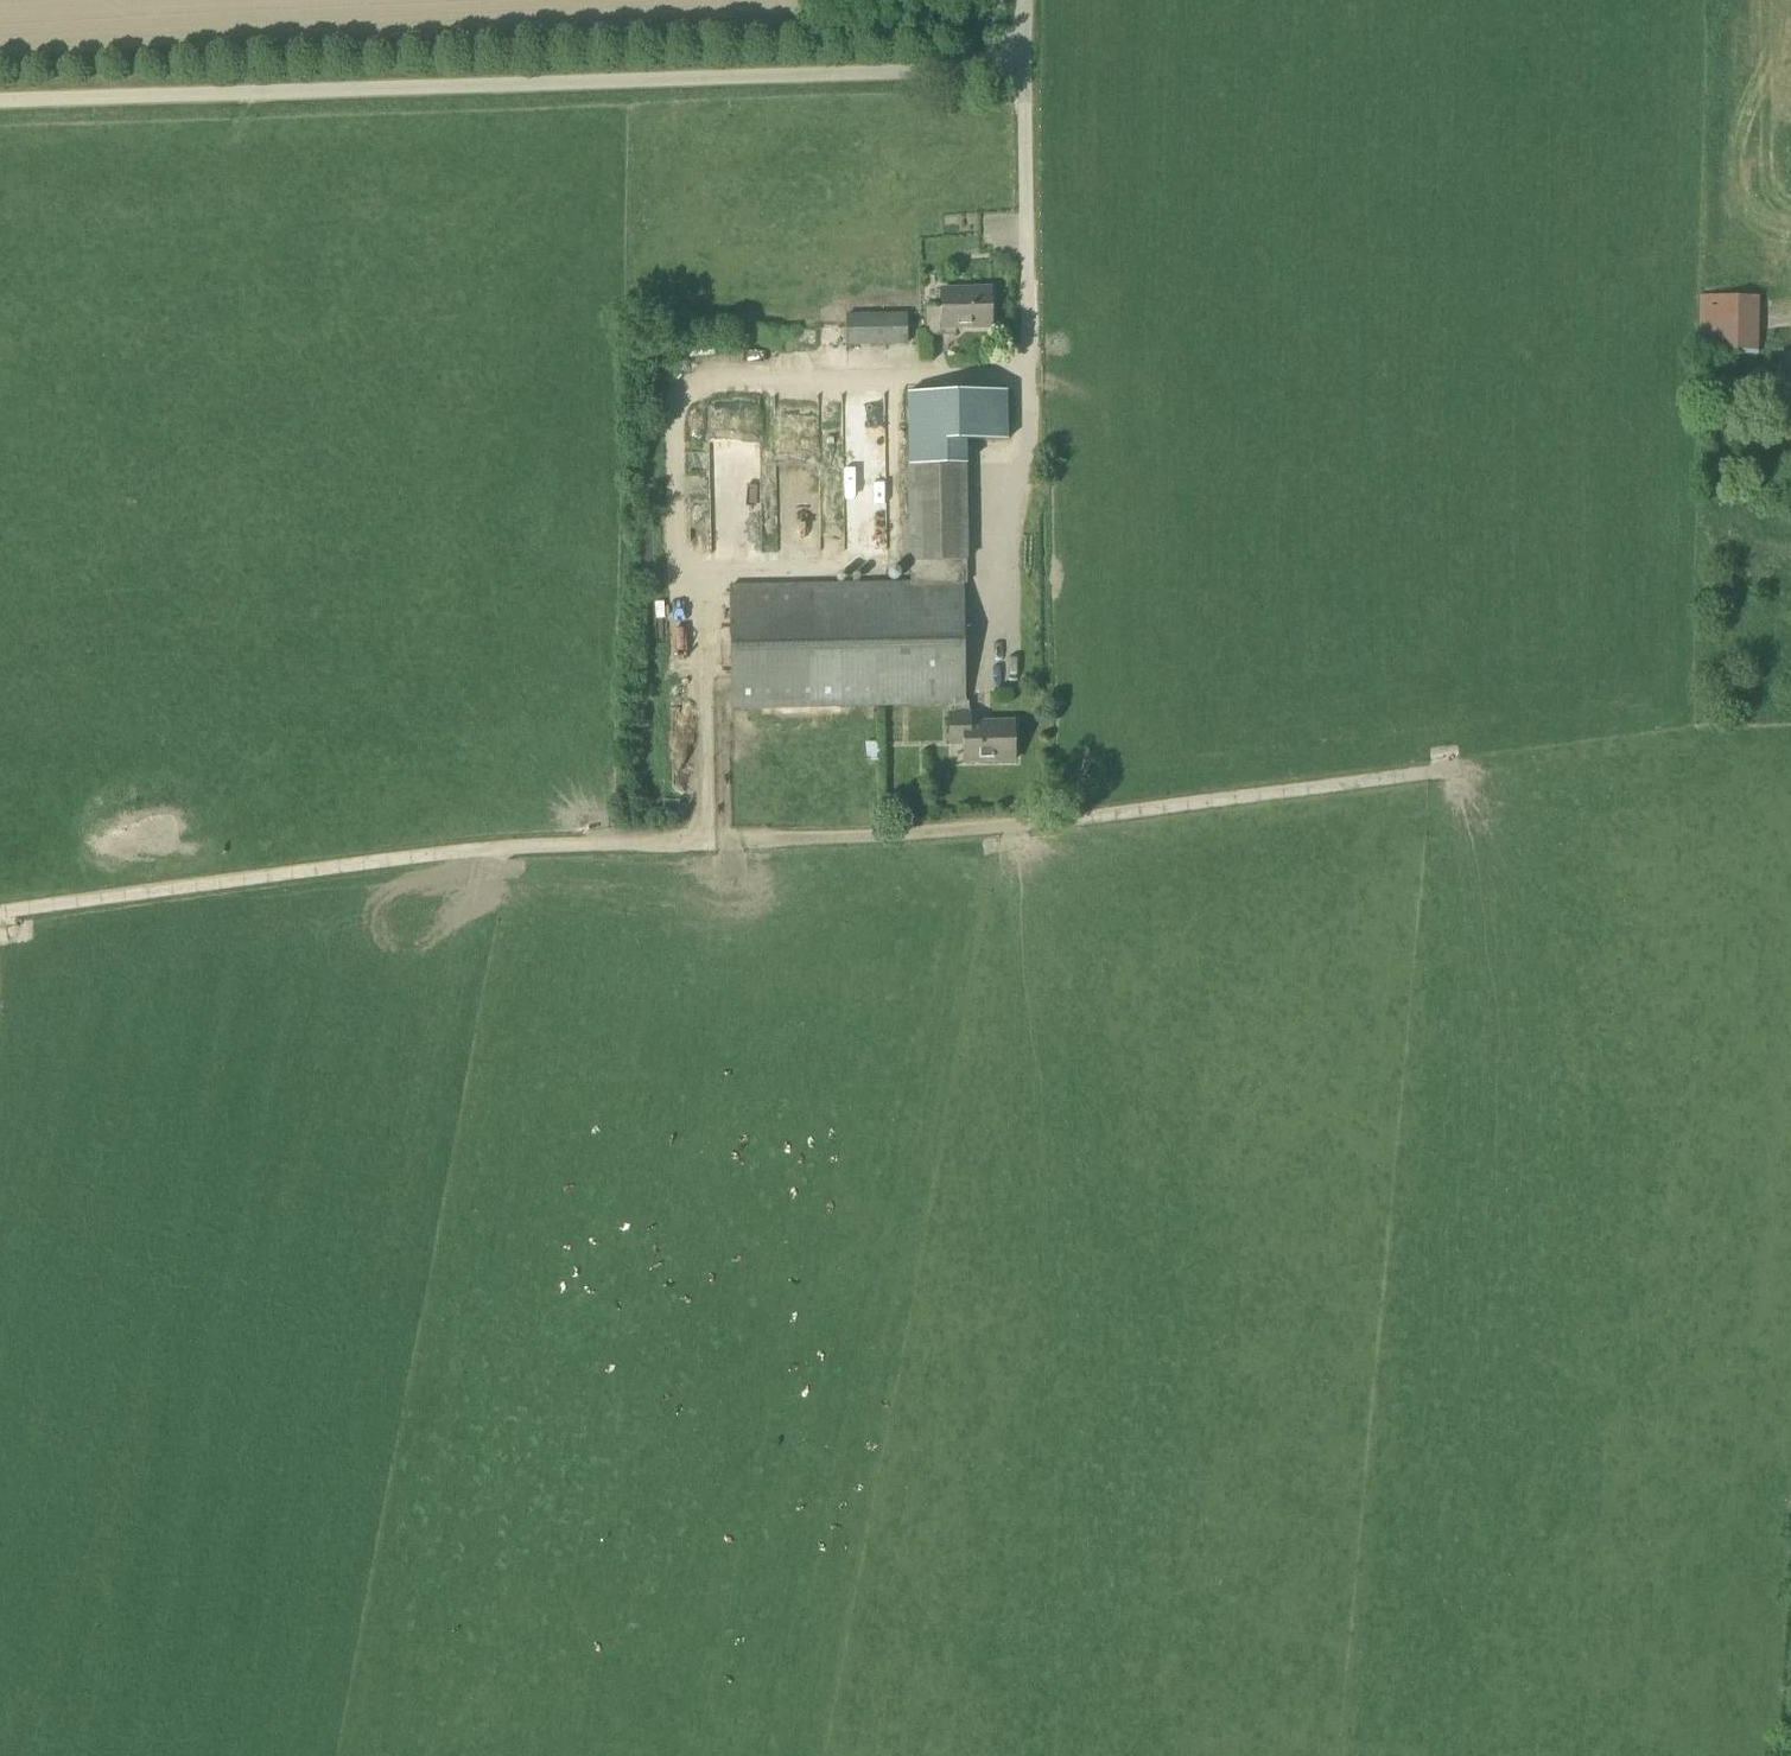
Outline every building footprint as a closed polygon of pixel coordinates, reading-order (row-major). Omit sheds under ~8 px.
[(943,328),(991,328),(991,289),(943,289),(943,328)] [(846,345),(907,345),(907,313),(845,314),(846,345)] [(907,390),(910,465),(960,464),(959,440),(1002,440),(1000,390),(907,390)] [(859,536),(892,534),(890,479),(856,481),(859,536)] [(954,713),(969,713),(968,702),(965,702),(965,699),(962,560),(910,560),(910,584),(732,587),(733,708),(953,704),(954,713)] [(969,713),(954,713),(950,713),(950,742),(964,742),(964,761),(1014,761),(1014,724),(969,724),(969,713)]
